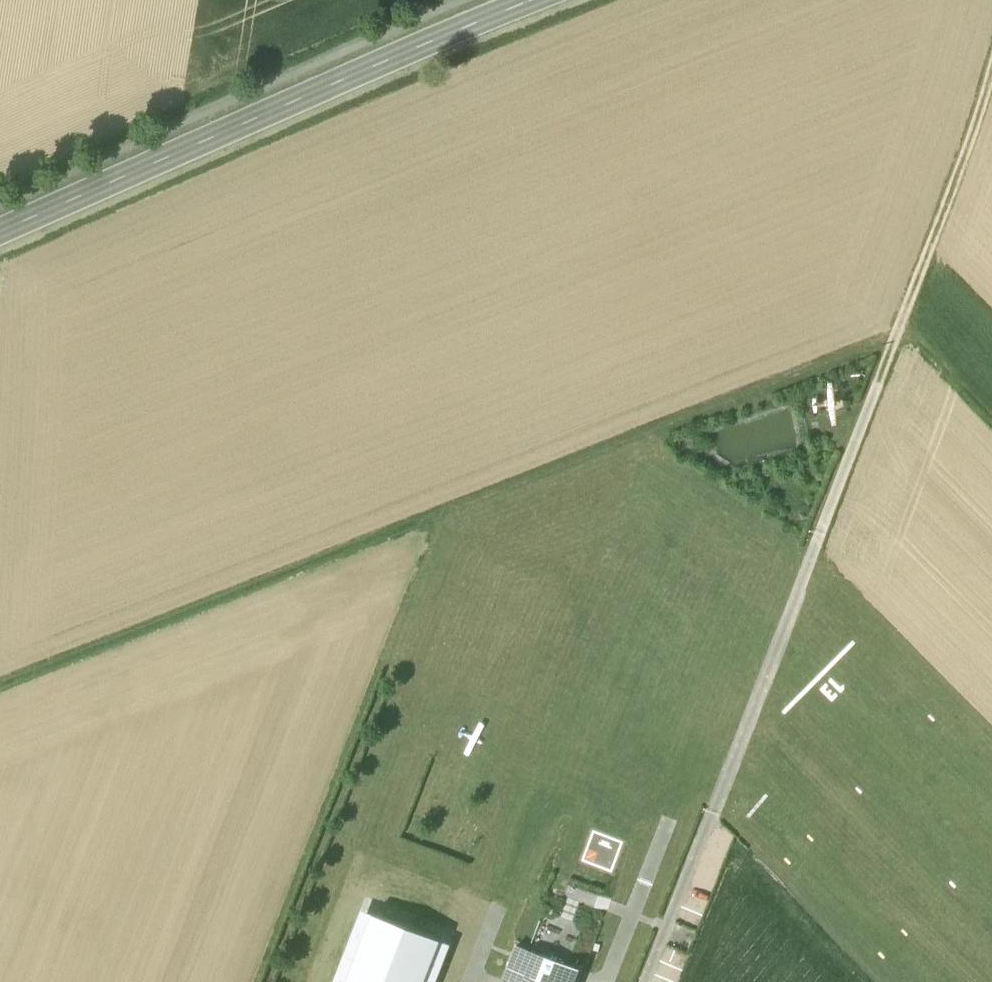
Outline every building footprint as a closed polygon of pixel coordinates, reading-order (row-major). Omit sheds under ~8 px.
[(373,913),(346,981),(423,981),(439,939),(373,913)] [(504,981),(575,981),(581,968),(518,944),(504,981)]
